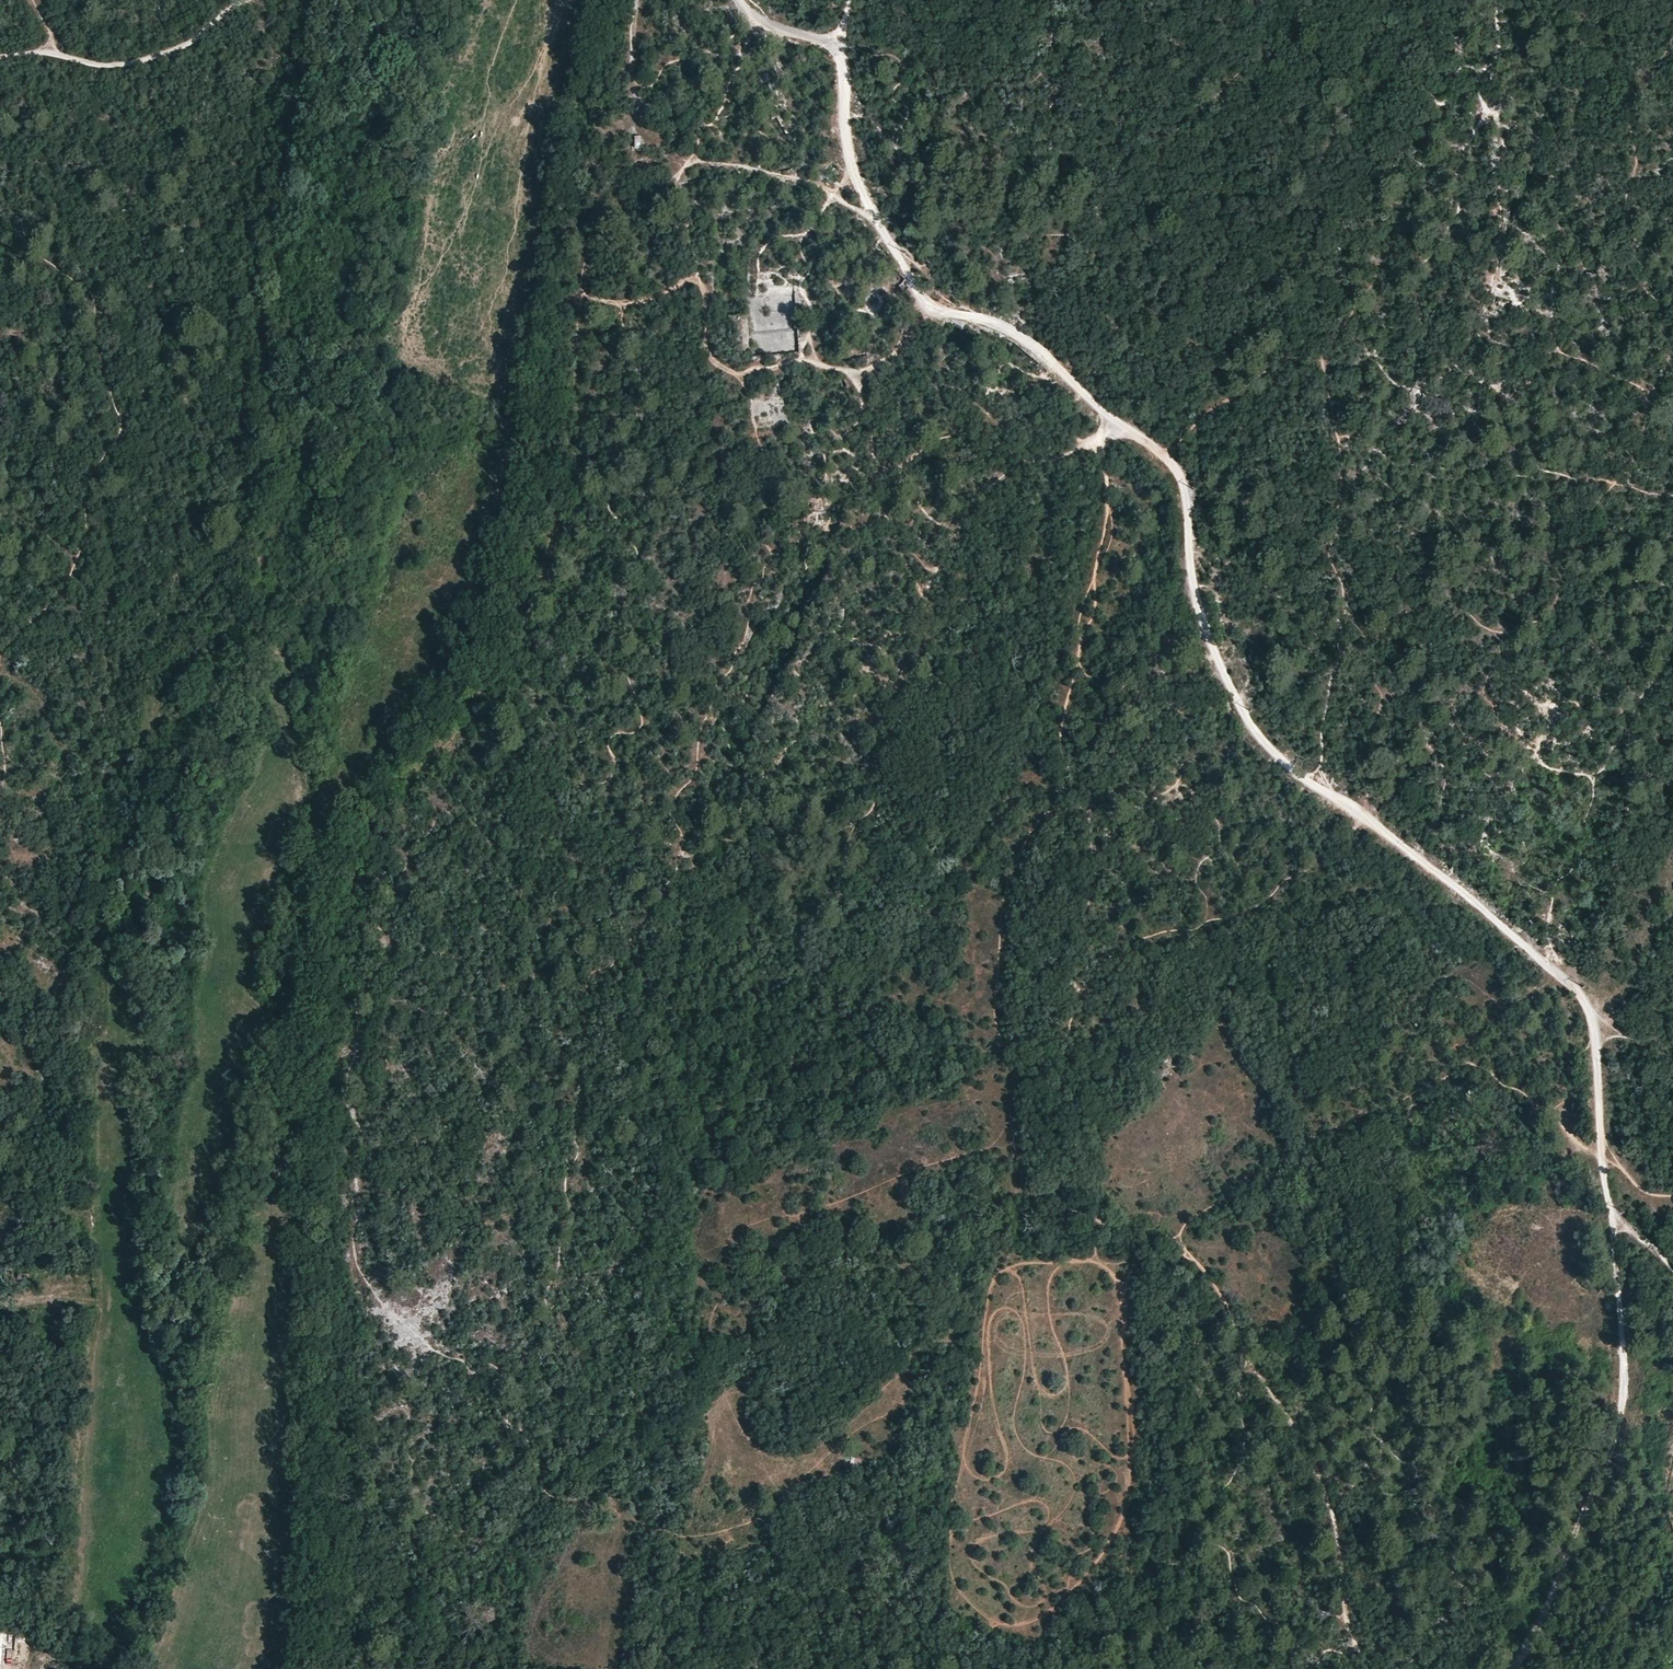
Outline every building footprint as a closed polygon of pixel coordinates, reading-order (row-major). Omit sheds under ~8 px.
[(632,137),(632,150),(640,150),(640,137),(632,137)] [(1178,1034),(1165,1044),(1170,1049),(1182,1040),(1178,1034)] [(1167,1061),(1162,1054),(1143,1071),(1148,1076),(1167,1061)] [(839,1459),(855,1461),(857,1449),(840,1447),(839,1459)]
